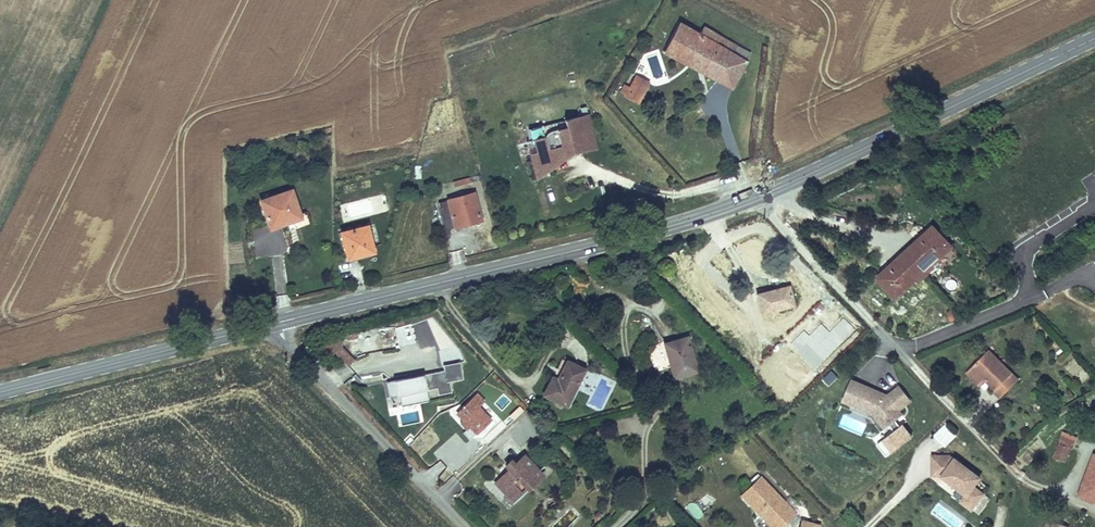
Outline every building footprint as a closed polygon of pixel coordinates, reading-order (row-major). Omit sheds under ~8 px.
[(713,45),(676,25),(663,50),(679,59),(684,49),(710,63),(706,73),(718,80),(731,55),(713,45)] [(748,53),(718,35),(713,45),(731,55),(718,80),(731,87),(748,53)] [(710,63),(684,49),(679,59),(706,73),(710,63)] [(646,71),(639,68),(630,86),(626,94),(624,97),(636,103),(643,91),(637,88),(643,76),(646,71)] [(649,80),(643,76),(637,88),(643,91),(649,80)] [(630,86),(625,83),(620,91),(626,94),(630,86)] [(536,182),(574,154),(596,149),(586,110),(581,111),(583,120),(529,133),(531,143),(527,144),(536,182)] [(293,185),(259,196),(270,227),(304,215),(293,185)] [(476,192),(439,201),(446,228),(483,218),(476,192)] [(369,221),(339,228),(347,257),(377,250),(369,221)] [(952,243),(931,221),(872,276),(894,299),(914,280),(916,282),(934,265),(931,263),(952,243)] [(797,304),(791,282),(756,290),(761,312),(797,304)] [(959,313),(955,306),(945,312),(949,319),(959,313)] [(701,370),(690,332),(663,340),(674,378),(701,370)] [(341,345),(344,342),(338,336),(326,348),(332,354),(334,352),(347,365),(354,358),(341,345)] [(805,364),(793,347),(767,364),(779,381),(805,364)] [(1001,397),(1020,377),(990,347),(966,372),(979,385),(986,379),(995,388),(994,390),(1001,397)] [(587,366),(566,356),(557,375),(551,372),(541,393),(568,405),(587,366)] [(452,391),(450,380),(464,378),(460,360),(443,363),(444,369),(386,379),(389,396),(399,395),(401,405),(428,400),(426,389),(436,387),(438,394),(452,391)] [(828,388),(838,377),(831,371),(821,381),(828,388)] [(899,383),(888,392),(852,376),(842,399),(872,412),(884,428),(904,412),(901,409),(912,400),(899,383)] [(478,391),(455,412),(462,419),(459,422),(465,429),(462,432),(470,439),(492,418),(479,404),(485,399),(478,391)] [(403,425),(420,421),(417,411),(400,415),(403,425)] [(886,454),(914,433),(904,420),(876,441),(886,454)] [(957,435),(945,422),(933,434),(946,446),(957,435)] [(1077,435),(1064,429),(1053,456),(1066,462),(1077,435)] [(1094,451),(1077,494),(1094,501),(1094,451)] [(973,511),(986,492),(975,484),(983,474),(955,454),(950,461),(950,453),(931,453),(931,473),(941,473),(940,474),(965,492),(959,501),(973,511)] [(499,480),(519,499),(543,475),(523,456),(514,465),(510,461),(505,467),(509,470),(499,480)] [(785,522),(795,512),(759,476),(740,494),(770,525),(778,525),(783,520),(785,522)] [(499,480),(495,484),(515,503),(519,499),(499,480)]
